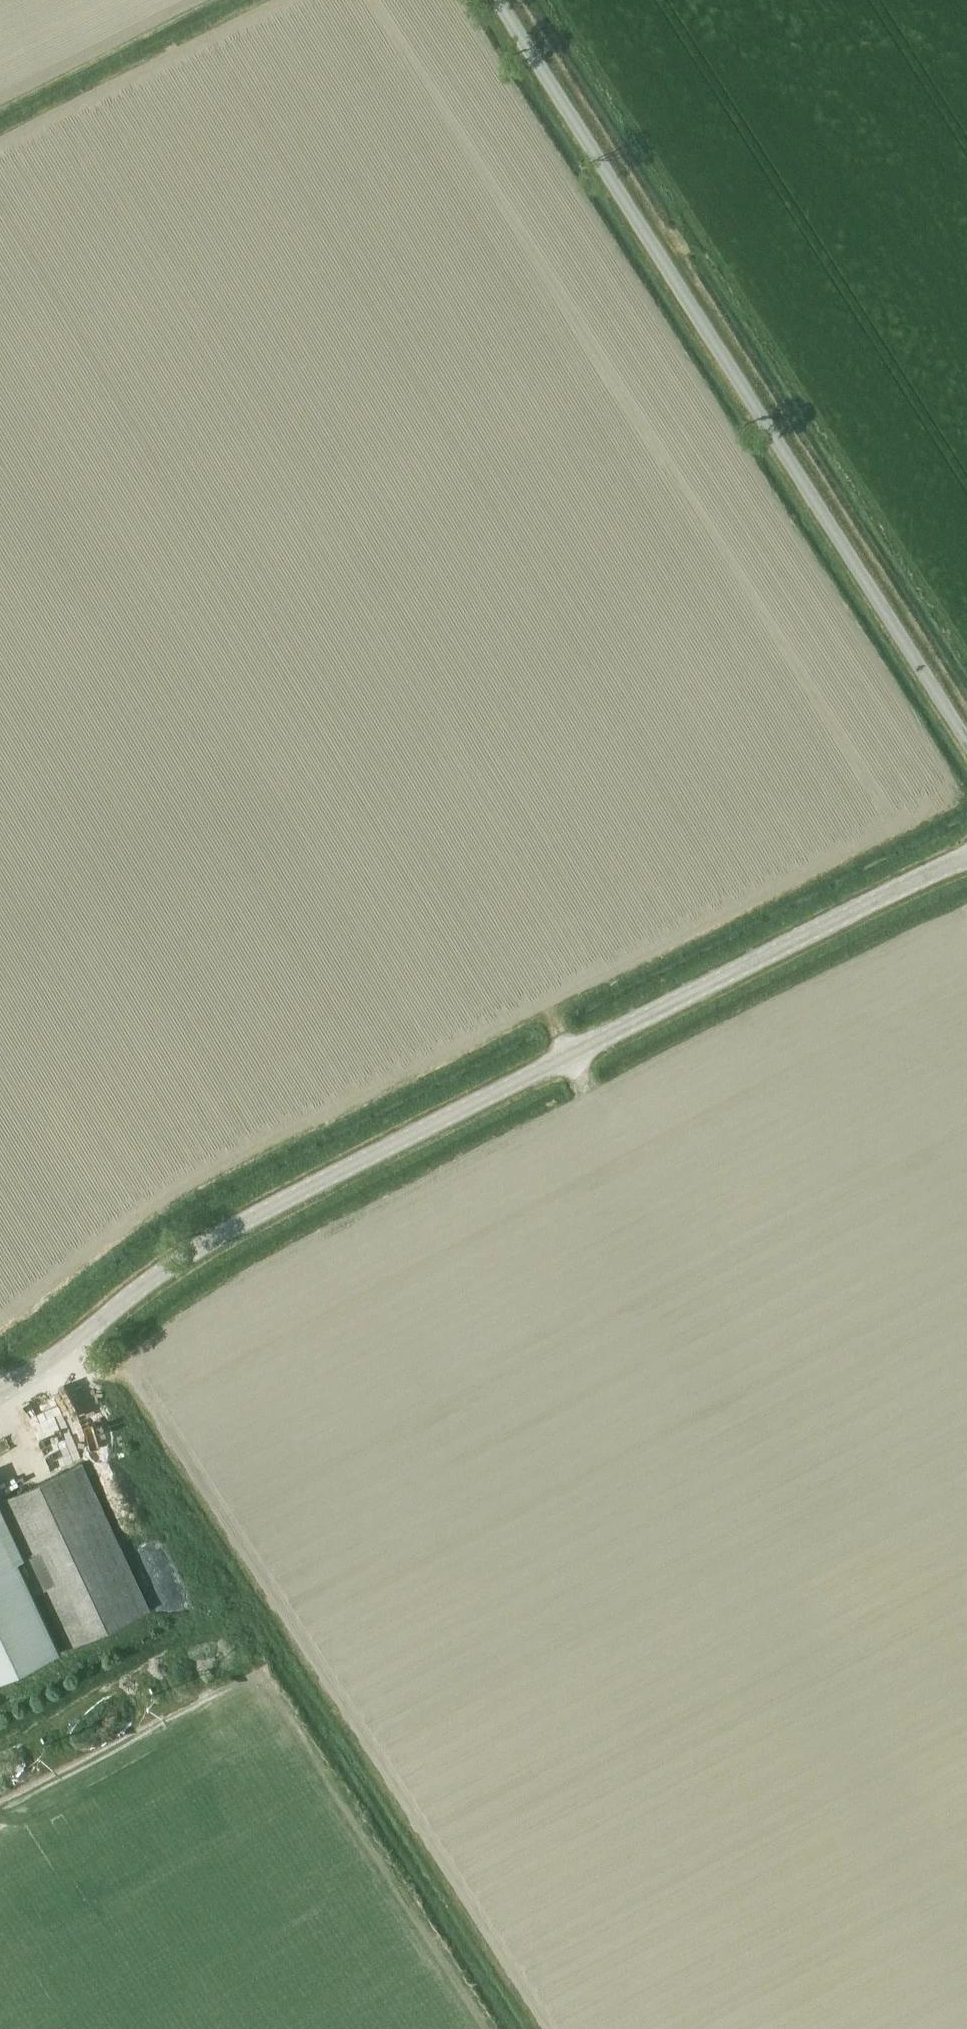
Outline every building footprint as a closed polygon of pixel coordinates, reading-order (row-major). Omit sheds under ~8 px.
[(35,1599),(32,1592),(43,1587),(70,1646),(150,1609),(82,1463),(2,1500),(28,1554),(17,1559),(0,1524),(0,1679),(59,1651),(35,1599)]
